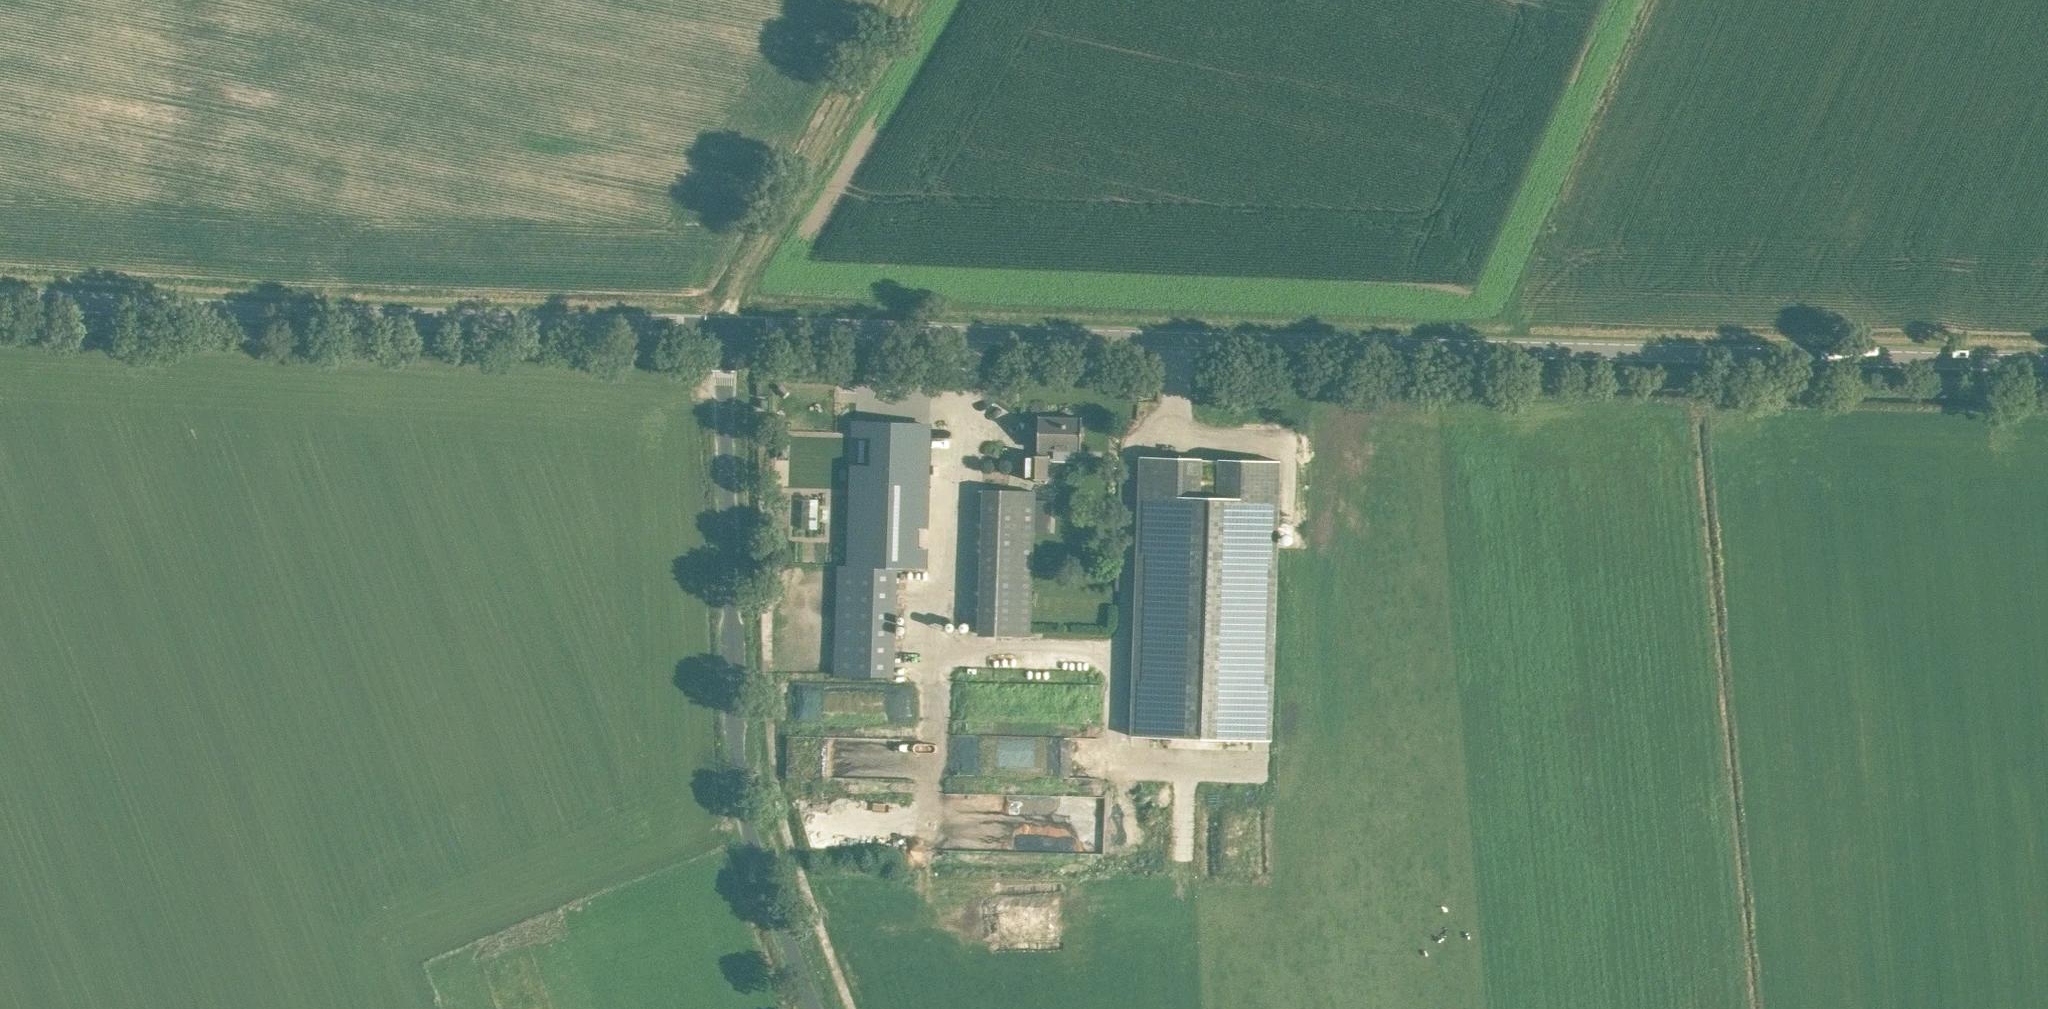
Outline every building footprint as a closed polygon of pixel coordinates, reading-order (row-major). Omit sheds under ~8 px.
[(1048,449),(1081,450),(1082,417),(1039,416),(1038,455),(1024,455),(1024,479),(1048,479),(1048,449)] [(941,568),(945,426),(856,423),(852,565),(839,565),(835,675),(892,677),(895,567),(941,568)] [(1273,739),(1281,460),(1139,455),(1131,735),(1273,739)] [(1035,489),(983,487),(978,634),(1029,636),(1035,489)] [(820,706),(821,689),(800,688),(799,705),(820,706)] [(809,839),(827,834),(824,824),(806,829),(809,839)]
